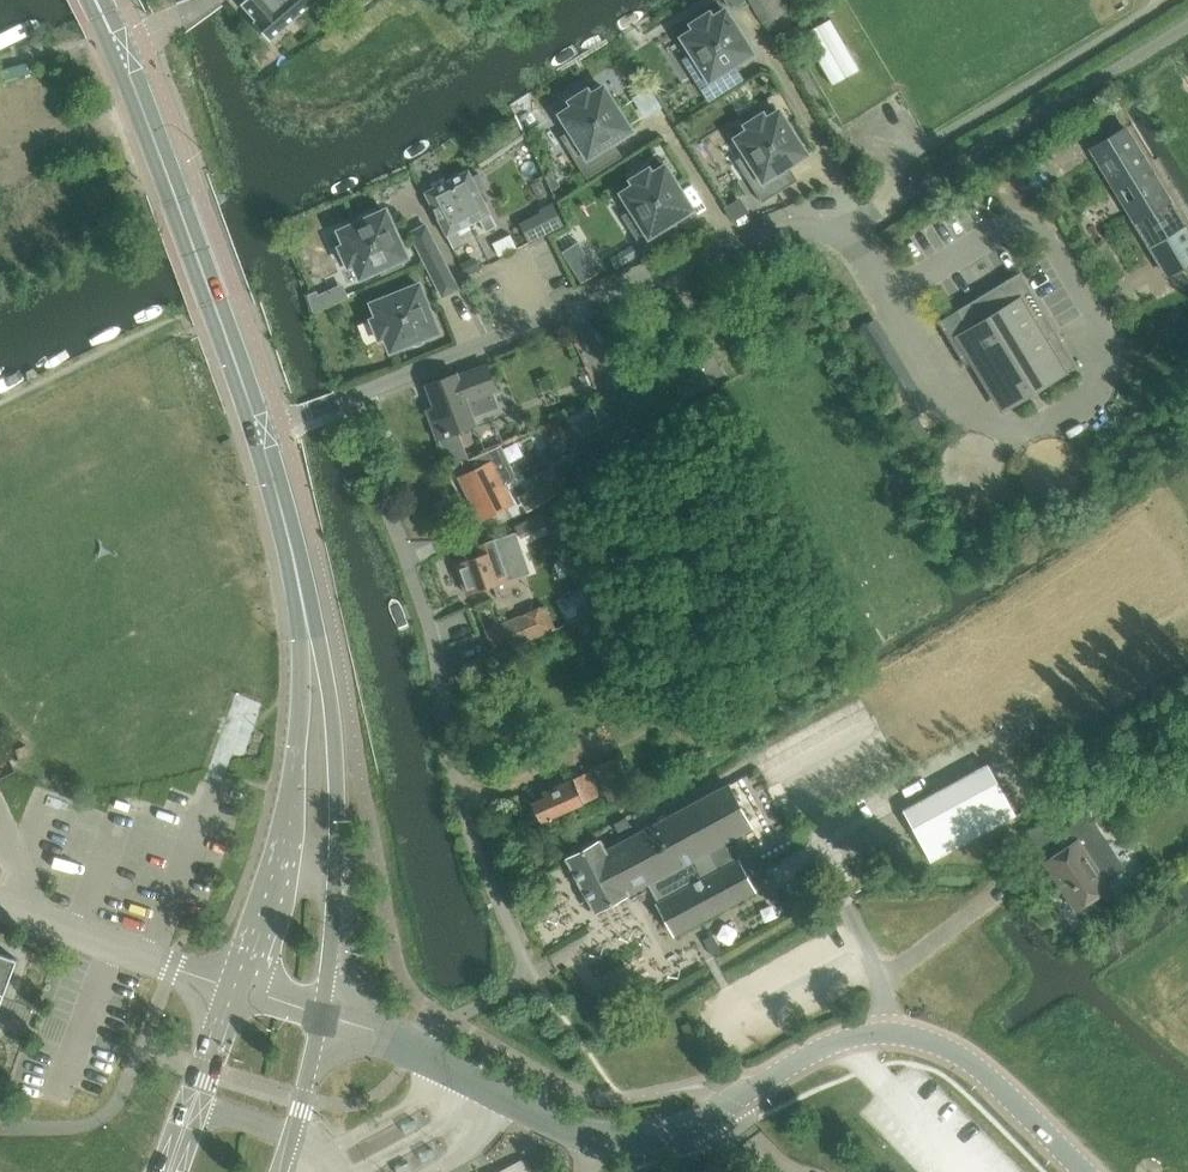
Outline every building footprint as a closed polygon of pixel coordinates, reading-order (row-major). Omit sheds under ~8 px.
[(241,4),(255,20),(253,22),(271,42),(318,0),(245,0),(241,4)] [(789,8),(784,0),(750,0),(765,23),(789,8)] [(727,68),(752,52),(725,9),(714,17),(710,10),(690,23),(694,29),(682,36),(693,53),(688,57),(697,69),(691,73),(708,101),(737,83),(727,68)] [(830,19),(804,34),(832,84),(859,69),(830,19)] [(568,100),(572,106),(561,113),(572,130),(567,133),(575,146),(569,150),(587,178),(615,160),(605,145),(630,129),(603,86),(592,94),(588,87),(568,100)] [(762,202),(790,184),(781,169),(806,153),(779,110),(767,118),(763,111),(744,124),(748,130),(736,137),(747,154),(742,157),(750,170),(744,174),(762,202)] [(481,167),(524,139),(515,125),(471,153),(481,167)] [(1097,148),(1115,177),(1109,180),(1165,272),(1187,258),(1187,230),(1127,130),(1097,148)] [(661,249),(676,239),(667,224),(692,208),(665,165),(653,173),(649,166),(630,179),(634,185),(622,192),(633,209),(628,213),(636,226),(630,229),(648,257),(661,249)] [(470,170),(450,179),(471,222),(480,218),(486,231),(497,226),(480,191),(487,188),(481,176),(474,180),(470,170)] [(553,171),(546,176),(553,190),(561,185),(553,171)] [(458,228),(471,222),(450,179),(425,191),(454,247),(464,242),(458,228)] [(738,199),(725,208),(734,220),(747,212),(738,199)] [(564,225),(553,203),(540,210),(551,231),(564,225)] [(338,246),(348,267),(354,264),(360,276),(406,255),(385,209),(373,215),(369,213),(364,214),(359,217),(358,222),(339,230),(345,242),(338,246)] [(410,232),(426,263),(441,256),(425,224),(410,232)] [(510,236),(492,244),(498,258),(516,249),(510,236)] [(631,245),(624,250),(630,260),(638,255),(631,245)] [(457,288),(441,256),(426,263),(442,295),(457,288)] [(475,256),(461,263),(467,274),(481,268),(475,256)] [(591,263),(574,273),(582,285),(598,275),(591,263)] [(951,312),(938,321),(965,366),(973,362),(1002,411),(1077,366),(1020,271),(993,287),(996,292),(986,298),(983,293),(956,309),(959,314),(954,317),(951,312)] [(314,305),(350,299),(348,284),(312,290),(314,305)] [(391,349),(409,342),(414,344),(419,343),(423,340),(425,335),(438,331),(419,284),(372,302),(377,315),(370,318),(379,339),(386,337),(391,349)] [(929,407),(906,369),(876,319),(853,332),(884,383),(907,420),(929,407)] [(458,373),(427,385),(438,416),(431,419),(438,437),(439,437),(451,464),(462,459),(463,462),(469,459),(458,429),(476,423),(473,416),(499,406),(494,393),(496,392),(487,364),(458,374),(458,373)] [(601,401),(591,405),(598,422),(609,417),(601,401)] [(540,430),(552,460),(572,452),(560,422),(540,430)] [(480,521),(514,503),(504,485),(513,481),(515,474),(501,446),(454,470),(480,521)] [(542,474),(532,480),(537,488),(539,487),(546,498),(563,488),(555,476),(547,481),(542,474)] [(542,513),(515,526),(520,538),(547,525),(542,513)] [(467,593),(529,571),(515,532),(476,546),(480,556),(457,564),(467,593)] [(564,558),(555,561),(560,577),(569,574),(564,558)] [(559,602),(569,619),(590,608),(581,590),(559,602)] [(545,606),(486,631),(495,654),(554,628),(545,606)] [(610,804),(633,793),(617,758),(595,768),(610,804)] [(988,765),(903,810),(930,860),(1015,815),(988,765)] [(583,802),(598,795),(588,772),(543,791),(545,796),(533,801),(534,805),(530,807),(535,819),(539,818),(540,821),(584,803),(583,802)] [(595,913),(648,884),(658,903),(734,862),(724,843),(752,828),(729,786),(606,852),(601,842),(567,860),(595,913)] [(1076,909),(1109,887),(1105,881),(1124,868),(1087,812),(1067,825),(1068,828),(1064,831),(1053,815),(1025,834),(1037,851),(1040,848),(1048,859),(1044,861),(1076,909)] [(674,935),(755,891),(738,860),(658,903),(657,903),(674,935)] [(711,936),(702,941),(711,957),(720,952),(711,936)] [(0,953),(0,1005),(17,959),(0,953)] [(521,1159),(497,1171),(528,1171),(521,1159)]
